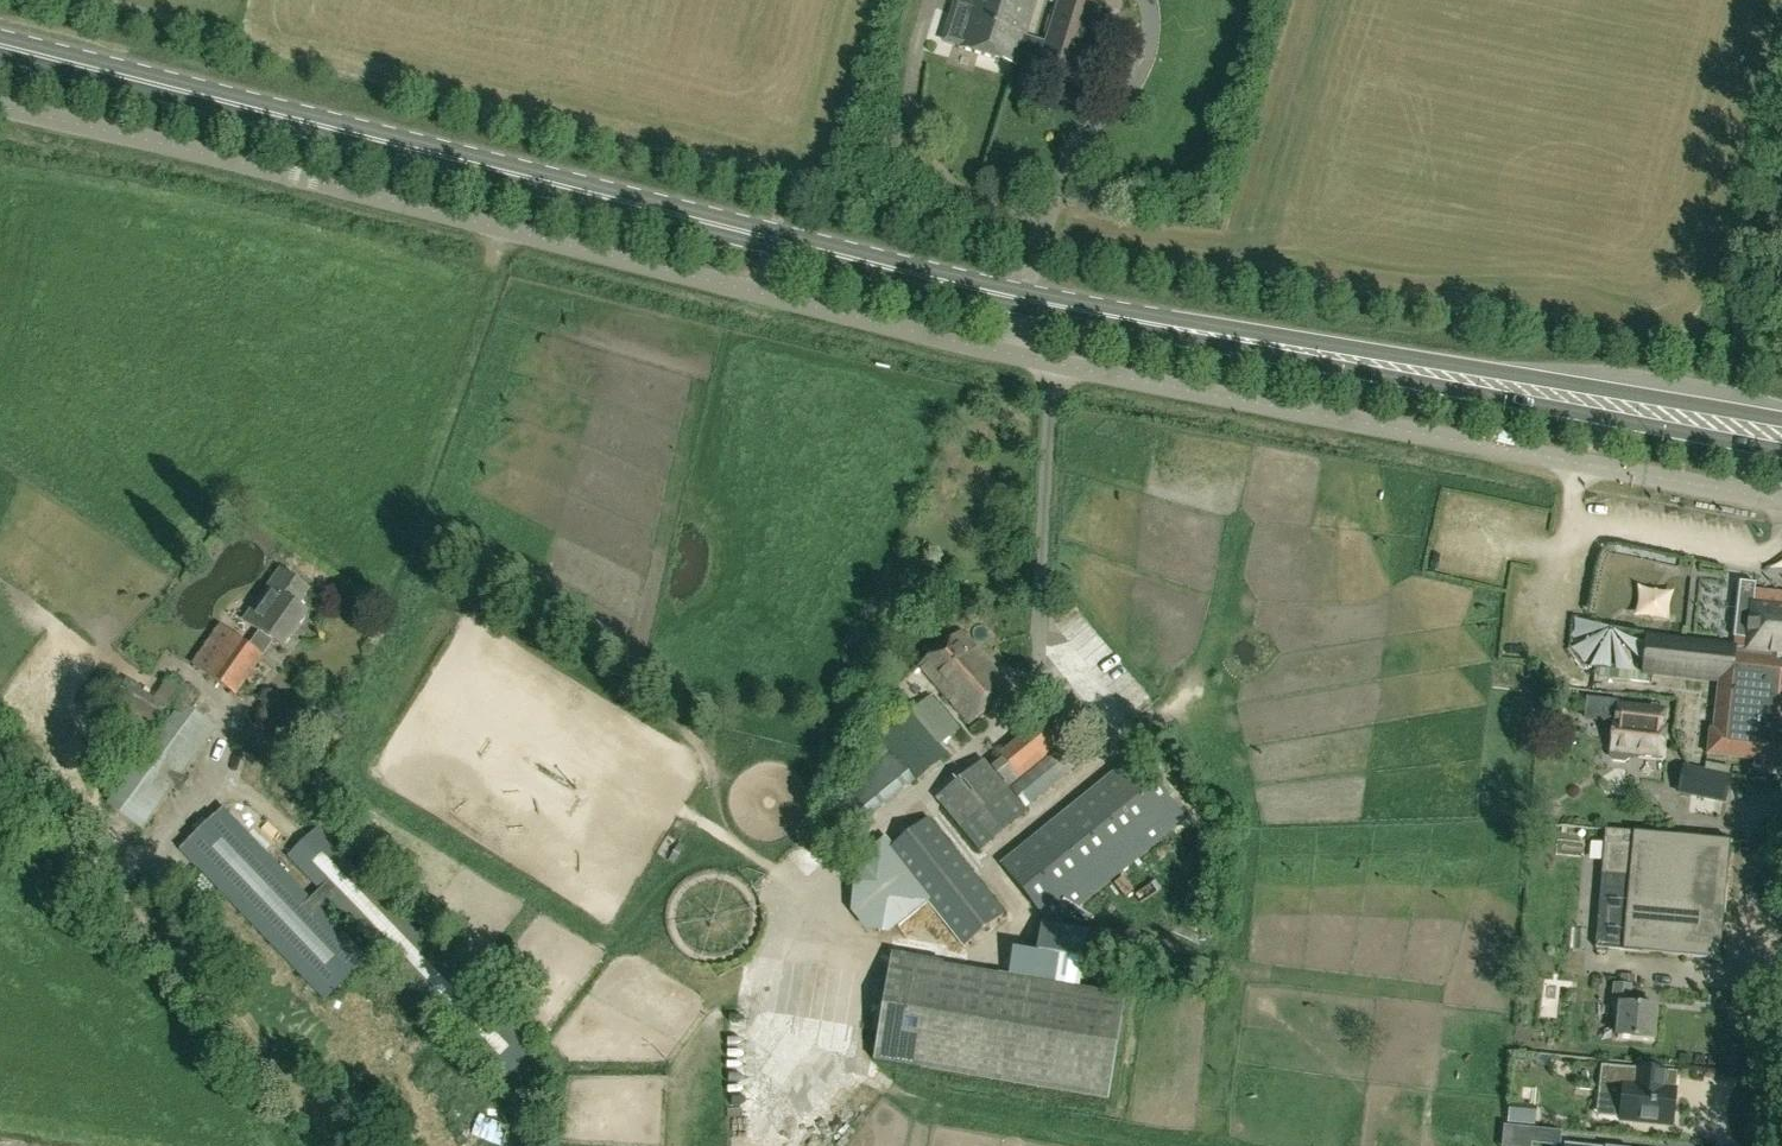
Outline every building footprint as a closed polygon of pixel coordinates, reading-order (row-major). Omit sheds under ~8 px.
[(1020,53),(1024,40),(1036,0),(974,0),(960,47),(1016,65),(1020,53)] [(1024,40),(1020,53),(1042,60),(1041,61),(1077,72),(1098,6),(1077,0),(1060,0),(1046,47),(1024,40)] [(248,622),(263,632),(276,641),(286,649),(311,614),(299,605),(311,589),(285,571),(248,622)] [(1756,587),(1756,583),(1740,582),(1734,639),(1735,639),(1750,640),(1749,648),(1737,647),(1737,645),(1733,645),(1684,641),(1646,638),(1646,644),(1642,644),(1642,650),(1645,651),(1643,675),(1724,681),(1724,682),(1722,688),(1723,693),(1723,695),(1721,700),(1722,706),(1721,705),(1720,719),(1721,719),(1719,724),(1721,730),(1716,729),(1714,755),(1781,760),(1781,589),(1756,587)] [(920,668),(971,725),(1012,688),(961,631),(920,668)] [(238,694),(276,641),(263,632),(252,646),(239,637),(211,675),(238,694)] [(150,824),(218,730),(189,708),(196,697),(167,677),(155,696),(111,669),(92,701),(105,710),(109,705),(152,731),(169,705),(179,711),(115,799),(150,824)] [(867,752),(885,773),(821,824),(839,845),(902,793),(948,757),(940,748),(959,730),(933,699),(912,715),(867,752)] [(995,752),(1001,759),(1020,780),(1047,756),(1050,759),(1076,735),(1053,704),(995,752)] [(1611,751),(1663,756),(1666,725),(1664,725),(1665,709),(1616,704),(1613,733),(1611,733),(1611,738),(1613,738),(1611,751)] [(1052,928),(1186,820),(1136,758),(1002,866),(1052,928)] [(1029,811),(1010,788),(991,767),(985,759),(936,800),(979,852),(1029,811)] [(1045,788),(1063,775),(1054,763),(1036,777),(1045,788)] [(1727,799),(1731,774),(1685,766),(1680,791),(1727,799)] [(182,850),(308,982),(298,992),(307,1002),(317,992),(326,1001),(369,960),(224,810),(182,850)] [(1707,810),(1707,825),(1733,825),(1733,811),(1707,810)] [(888,852),(965,947),(1006,914),(929,819),(888,852)] [(287,859),(503,1083),(535,1052),(320,828),(287,859)] [(1596,949),(1721,959),(1731,841),(1605,831),(1596,949)] [(1012,971),(1056,972),(1057,938),(1012,937),(1012,971)] [(1125,999),(1108,996),(891,960),(874,1064),(1091,1099),(1108,1102),(1125,999)] [(1619,1004),(1618,1022),(1622,1023),(1621,1041),(1656,1044),(1659,1008),(1630,1005),(1631,984),(1617,983),(1616,1004),(1619,1004)] [(796,1032),(789,1045),(811,1056),(818,1043),(796,1032)] [(814,1066),(826,1081),(841,1068),(829,1053),(814,1066)] [(1609,1067),(1606,1091),(1623,1093),(1620,1120),(1672,1126),(1676,1090),(1664,1089),(1666,1073),(1609,1067)] [(1502,1145),(1531,1145),(1531,1144),(1555,1145),(1559,1145),(1561,1132),(1504,1126),(1502,1145)]
